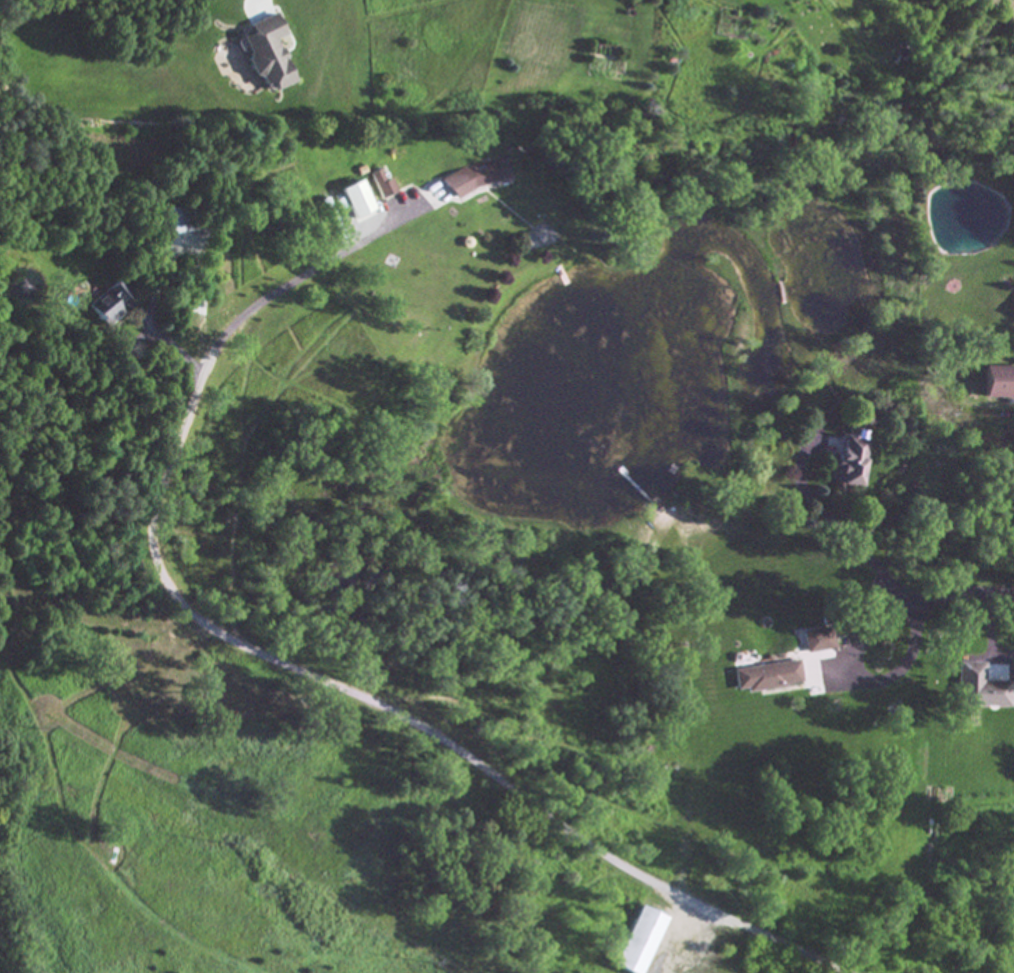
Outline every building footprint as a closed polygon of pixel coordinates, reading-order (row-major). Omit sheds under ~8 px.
[(292,84),(274,40),(282,37),(273,15),(245,26),(249,35),(238,39),(254,79),(258,78),(262,87),(270,84),(273,91),(292,84)] [(513,180),(507,158),(444,174),(449,196),(513,180)] [(391,179),(384,182),(380,171),(370,174),(379,200),(396,194),(391,179)] [(339,190),(351,220),(373,211),(361,182),(339,190)] [(161,237),(191,231),(186,206),(156,212),(161,237)] [(86,306),(104,328),(121,315),(114,307),(129,295),(118,281),(86,306)] [(984,399),(1013,398),(1013,367),(984,367),(984,399)] [(833,483),(858,487),(866,441),(841,437),(833,483)] [(834,650),(832,629),(802,632),(804,653),(834,650)] [(735,691),(745,689),(746,692),(801,685),(798,661),(732,670),(735,691)] [(1007,708),(1008,682),(983,682),(983,663),(957,663),(956,707),(1007,708)] [(635,906),(610,967),(625,972),(640,972),(663,918),(635,906)]
